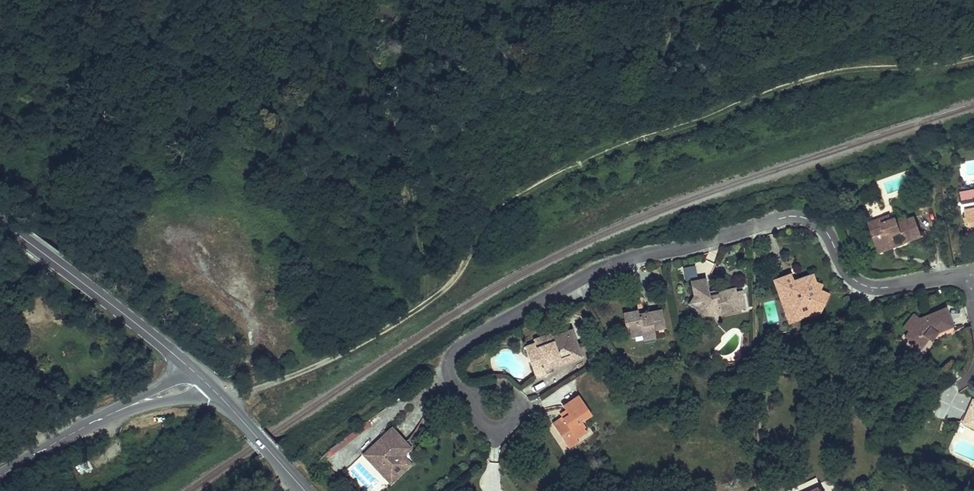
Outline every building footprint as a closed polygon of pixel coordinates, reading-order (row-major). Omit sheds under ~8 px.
[(389,165),(386,150),(381,151),(384,167),(389,165)] [(960,192),(962,200),(973,198),(973,189),(960,192)] [(965,215),(969,233),(973,232),(973,213),(965,215)] [(921,236),(914,217),(897,223),(891,225),(889,220),(888,216),(868,223),(880,254),(897,248),(896,245),(894,240),(901,237),(903,242),(904,245),(913,242),(912,239),(921,236)] [(710,276),(714,265),(706,263),(703,273),(710,276)] [(696,278),(705,278),(704,264),(695,265),(696,278)] [(815,285),(812,278),(808,279),(801,282),(802,285),(799,286),(801,293),(795,295),(792,285),(790,279),(776,284),(789,320),(797,317),(804,317),(811,314),(813,318),(820,315),(828,297),(819,293),(821,288),(815,285)] [(738,313),(733,291),(714,295),(714,297),(706,299),(705,296),(702,282),(693,284),(688,285),(691,300),(694,302),(696,309),(693,312),(695,322),(706,319),(714,325),(719,317),(738,313)] [(802,285),(801,282),(792,285),(795,295),(801,293),(799,286),(802,285)] [(694,302),(691,300),(686,307),(693,312),(696,309),(694,302)] [(952,327),(944,309),(927,316),(916,321),(907,333),(903,339),(919,350),(927,340),(925,339),(931,331),(935,334),(952,327)] [(659,331),(656,313),(640,316),(640,319),(633,320),(633,317),(632,312),(627,313),(619,315),(621,328),(625,327),(627,339),(638,337),(649,336),(649,333),(659,331)] [(813,318),(811,314),(804,317),(797,317),(789,320),(791,327),(813,318)] [(916,321),(911,317),(902,329),(907,333),(916,321)] [(935,334),(931,331),(925,339),(927,340),(930,342),(935,334)] [(534,349),(533,346),(523,350),(533,377),(544,373),(542,367),(567,358),(565,353),(574,350),(568,333),(549,340),(550,344),(534,349)] [(540,337),(531,341),(533,346),(534,349),(550,344),(549,340),(547,335),(540,337)] [(651,342),(649,336),(638,337),(639,344),(651,342)] [(544,373),(579,361),(574,350),(565,353),(567,358),(542,367),(544,373)] [(535,382),(546,378),(544,373),(533,377),(535,382)] [(587,414),(573,396),(558,407),(560,411),(564,416),(560,420),(558,418),(548,426),(553,432),(561,442),(568,436),(572,440),(585,430),(578,421),(587,414)] [(564,416),(560,411),(556,415),(558,418),(560,420),(564,416)] [(968,416),(964,425),(973,430),(973,419),(968,416)] [(386,483),(402,471),(389,455),(403,443),(398,437),(390,428),(361,453),(386,483)] [(572,440),(568,436),(561,442),(565,448),(573,442),(572,440)] [(408,449),(403,443),(389,455),(402,471),(408,466),(400,456),(408,449)]
